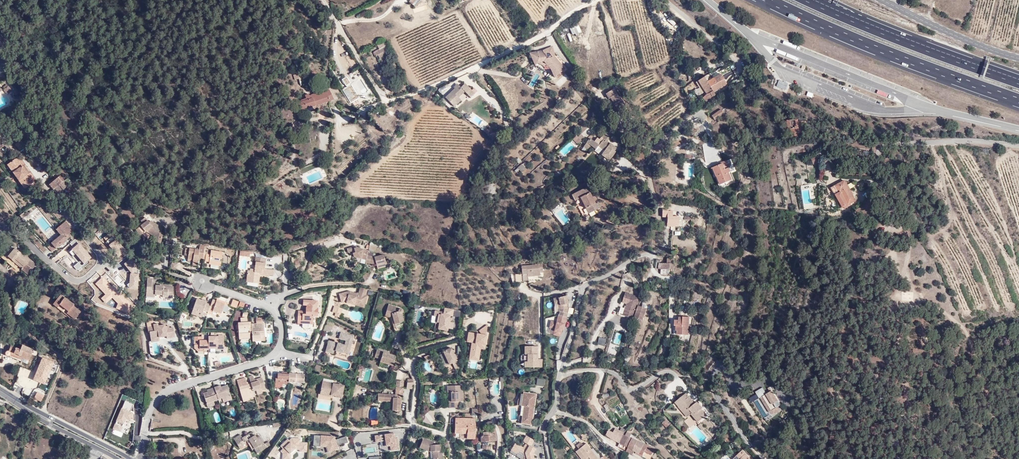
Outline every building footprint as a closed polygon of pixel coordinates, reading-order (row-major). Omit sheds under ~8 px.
[(569,28),(572,35),(581,31),(578,24),(569,28)] [(379,48),(373,52),(375,56),(377,55),(384,51),(388,49),(384,41),(377,45),(379,48)] [(553,47),(543,51),(546,50),(547,53),(548,53),(551,53),(552,55),(554,58),(553,47)] [(547,53),(546,50),(532,53),(533,58),(534,58),(535,59),(537,61),(537,62),(544,61),(551,70),(555,77),(564,71),(554,58),(552,55),(551,56),(548,53),(547,53)] [(384,51),(377,55),(380,60),(387,56),(384,51)] [(305,83),(299,58),(295,60),(300,83),(305,83)] [(534,58),(533,58),(535,65),(537,62),(551,70),(553,79),(555,77),(551,70),(544,61),(537,62),(537,61),(535,59),(534,58)] [(725,83),(721,75),(720,74),(709,80),(708,78),(705,80),(713,93),(714,92),(725,83)] [(352,102),(360,97),(348,76),(343,79),(347,87),(344,89),(352,102)] [(713,93),(705,80),(708,78),(706,76),(696,82),(698,86),(700,85),(706,95),(701,98),(704,103),(714,96),(715,94),(714,92),(713,93)] [(777,87),(786,89),(787,83),(779,81),(777,87)] [(472,97),(476,94),(473,90),(467,83),(462,87),(460,85),(447,97),(456,106),(462,100),(460,97),(466,91),(472,97)] [(6,86),(3,88),(4,94),(6,96),(11,93),(14,97),(19,94),(14,88),(11,91),(6,86)] [(327,101),(333,98),(327,86),(310,94),(309,93),(304,95),(306,97),(301,100),(301,101),(298,102),(301,108),(325,98),(327,101)] [(622,99),(621,100),(613,89),(606,95),(620,113),(628,107),(622,99)] [(716,119),(722,115),(720,111),(714,114),(716,119)] [(476,114),(470,120),(483,130),(488,123),(476,114)] [(806,120),(792,120),(792,128),(793,132),(809,132),(809,125),(806,125),(806,120)] [(513,139),(520,133),(515,128),(509,134),(513,139)] [(607,141),(609,138),(606,136),(603,133),(600,138),(603,140),(599,144),(590,137),(586,142),(590,146),(595,150),(599,146),(604,151),(601,155),(609,161),(618,150),(607,141)] [(579,146),(586,139),(583,135),(579,139),(577,137),(573,140),(579,146)] [(26,190),(37,183),(31,175),(26,167),(19,158),(9,165),(26,190)] [(724,163),(717,166),(725,184),(734,180),(730,172),(734,171),(728,159),(723,161),(724,163)] [(522,164),(518,169),(520,171),(522,174),(527,169),(525,168),(523,165),(522,164)] [(28,166),(26,167),(31,175),(34,174),(28,166)] [(714,167),(722,186),(725,184),(717,166),(714,167)] [(52,188),(62,180),(58,175),(47,183),(51,189),(52,188)] [(844,207),(859,199),(848,179),(845,180),(832,187),(844,207)] [(65,186),(62,180),(52,188),(56,193),(65,186)] [(812,199),(815,198),(813,184),(801,185),(803,209),(813,208),(812,199)] [(570,196),(574,203),(579,200),(587,216),(600,209),(597,203),(594,205),(586,188),(570,196)] [(680,217),(673,217),(674,212),(663,211),(663,217),(668,217),(668,227),(674,227),(675,225),(680,225),(680,217)] [(162,234),(160,232),(163,229),(150,222),(148,223),(146,222),(142,225),(134,231),(139,238),(146,233),(151,238),(149,244),(159,246),(162,234)] [(49,246),(54,252),(66,242),(72,238),(71,236),(72,234),(70,233),(71,231),(64,224),(55,231),(60,238),(49,246)] [(26,260),(11,247),(4,253),(3,252),(0,255),(0,258),(16,272),(19,269),(28,277),(36,267),(27,260),(26,260)] [(365,265),(365,264),(367,256),(368,254),(368,252),(352,248),(346,250),(348,255),(352,255),(353,259),(361,261),(360,265),(365,265)] [(198,251),(188,250),(186,260),(192,261),(192,263),(196,264),(197,260),(202,260),(204,250),(198,249),(198,251)] [(210,266),(219,268),(222,254),(209,252),(209,256),(205,256),(204,263),(208,263),(208,266),(210,266)] [(374,258),(367,256),(365,264),(377,267),(377,270),(392,267),(390,261),(385,262),(384,256),(374,258)] [(255,262),(256,262),(255,270),(250,269),(250,271),(247,271),(246,282),(247,283),(258,284),(259,284),(260,276),(269,277),(269,275),(273,276),(274,271),(264,270),(265,263),(266,259),(255,258),(255,262)] [(674,270),(676,259),(668,258),(667,263),(662,262),(662,260),(658,260),(657,268),(663,269),(662,276),(668,276),(668,274),(672,274),(672,272),(673,273),(674,272),(675,272),(675,271),(675,270),(674,270)] [(522,266),(523,274),(528,274),(528,278),(542,276),(541,272),(544,272),(544,265),(522,266)] [(146,296),(154,297),(166,297),(166,299),(172,300),(173,288),(155,287),(152,283),(152,279),(147,279),(146,296)] [(366,296),(368,290),(360,287),(358,294),(350,292),(340,296),(348,298),(346,304),(354,307),(355,305),(364,308),(368,297),(366,296)] [(628,294),(625,304),(630,305),(626,317),(635,320),(638,311),(640,312),(637,319),(645,321),(649,310),(640,306),(642,299),(628,294)] [(75,317),(79,319),(85,311),(77,307),(78,305),(61,295),(53,306),(74,319),(75,317)] [(566,303),(567,302),(566,297),(555,300),(556,306),(560,305),(560,309),(560,312),(561,313),(560,317),(568,318),(568,314),(567,314),(569,307),(567,307),(566,303)] [(210,305),(207,312),(213,314),(216,315),(217,313),(220,315),(224,305),(227,306),(228,303),(217,299),(216,301),(212,299),(210,305)] [(198,313),(201,314),(202,312),(206,314),(207,312),(210,305),(205,303),(203,302),(196,300),(190,315),(196,317),(198,313)] [(297,312),(297,323),(312,323),(312,318),(317,318),(318,309),(313,309),(313,302),(303,301),(302,307),(305,307),(305,313),(297,312)] [(406,323),(405,317),(405,314),(405,311),(404,309),(389,305),(386,317),(394,319),(397,332),(403,331),(402,323),(406,323)] [(453,313),(454,307),(445,305),(445,310),(436,309),(435,313),(438,314),(437,321),(441,321),(440,326),(449,328),(449,326),(454,326),(455,320),(452,319),(450,319),(451,315),(451,313),(453,313)] [(335,315),(341,317),(343,310),(334,308),(332,314),(335,315)] [(568,318),(560,317),(559,317),(558,323),(552,322),(551,329),(557,330),(556,336),(562,338),(564,331),(565,325),(566,325),(568,318)] [(677,326),(684,327),(685,318),(680,317),(680,321),(676,321),(676,326),(677,326)] [(689,337),(690,318),(685,318),(684,327),(677,326),(677,332),(678,332),(678,336),(689,337)] [(247,322),(240,323),(237,324),(238,339),(251,338),(250,328),(249,329),(248,322),(247,322)] [(329,334),(333,326),(327,323),(323,331),(324,332),(329,334)] [(147,335),(149,334),(151,345),(158,343),(158,340),(167,339),(167,342),(174,340),(173,330),(169,330),(169,328),(165,328),(165,326),(158,328),(153,329),(152,327),(152,324),(145,325),(147,335)] [(250,328),(251,338),(251,340),(251,341),(260,340),(260,337),(264,337),(264,332),(262,332),(262,329),(264,329),(263,324),(262,324),(255,324),(252,324),(252,328),(250,328)] [(470,359),(479,361),(481,349),(484,350),(488,326),(486,325),(480,330),(482,335),(469,333),(467,342),(472,343),(470,359)] [(342,353),(348,355),(354,337),(340,333),(338,340),(344,342),(343,346),(328,341),(324,352),(332,355),(334,352),(342,354),(342,353)] [(208,347),(208,341),(201,341),(201,337),(193,338),(193,350),(196,352),(198,353),(198,350),(203,351),(208,351),(208,347)] [(223,337),(208,337),(208,341),(208,347),(215,347),(215,351),(224,351),(223,337)] [(599,337),(597,344),(604,346),(606,339),(599,337)] [(23,355),(29,358),(33,348),(23,344),(21,348),(11,344),(9,349),(8,349),(7,349),(6,349),(6,350),(5,351),(5,352),(6,353),(7,355),(9,354),(10,354),(10,353),(11,352),(18,355),(19,354),(23,355)] [(451,347),(444,350),(450,363),(452,362),(455,369),(461,366),(451,347)] [(538,347),(525,348),(525,355),(528,355),(528,362),(525,362),(525,368),(543,368),(543,360),(538,360),(538,347)] [(380,363),(394,367),(397,357),(378,351),(375,358),(381,360),(380,363)] [(275,384),(289,385),(289,383),(290,373),(290,372),(284,372),(284,374),(282,373),(278,373),(277,379),(275,379),(275,384)] [(305,374),(290,373),(289,383),(304,383),(305,374)] [(237,380),(239,387),(243,400),(250,398),(251,399),(256,397),(255,394),(257,393),(258,395),(264,394),(263,390),(263,389),(262,386),(265,385),(263,378),(255,380),(254,376),(249,377),(251,383),(248,385),(245,377),(237,380)] [(538,381),(537,388),(546,389),(547,382),(538,381)] [(324,384),(323,393),(332,395),(332,397),(344,400),(346,387),(334,385),(324,384)] [(231,397),(228,385),(222,387),(220,388),(219,386),(214,388),(219,401),(231,397)] [(401,395),(403,395),(404,386),(395,385),(395,393),(377,392),(377,400),(392,401),(391,409),(400,410),(401,395)] [(460,402),(465,402),(465,386),(449,387),(449,394),(452,394),(452,398),(450,399),(451,410),(461,409),(460,402)] [(207,405),(214,403),(219,401),(214,388),(210,389),(210,391),(208,392),(204,394),(207,405)] [(534,410),(536,410),(537,403),(535,403),(536,394),(533,394),(531,390),(528,393),(524,393),(522,407),(525,408),(524,417),(533,419),(534,410)] [(777,403),(781,402),(776,392),(765,397),(772,412),(779,408),(777,403)] [(32,399),(40,403),(43,397),(35,393),(32,399)] [(677,404),(680,408),(682,407),(688,413),(691,410),(695,414),(693,415),(699,421),(704,416),(706,418),(709,416),(704,411),(705,410),(699,403),(698,404),(688,394),(677,404)] [(523,425),(534,426),(535,419),(533,419),(524,417),(523,425)] [(460,418),(460,430),(460,434),(460,438),(476,439),(475,418),(460,418)] [(624,433),(626,434),(628,431),(623,428),(621,431),(620,431),(619,433),(614,430),(613,432),(611,431),(609,435),(617,439),(616,441),(620,442),(624,433)] [(624,433),(620,442),(620,443),(625,445),(628,446),(633,438),(635,434),(628,430),(628,431),(626,434),(624,433)] [(498,433),(495,433),(495,431),(485,432),(485,436),(483,437),(483,441),(499,440),(498,433)] [(396,437),(395,433),(376,436),(377,441),(385,440),(387,440),(388,446),(392,445),(392,450),(400,449),(398,437),(396,437)] [(267,442),(264,444),(262,445),(257,438),(254,434),(250,437),(248,435),(243,438),(241,435),(233,440),(240,449),(247,444),(251,449),(254,447),(259,454),(270,446),(267,442)] [(349,442),(347,436),(337,439),(336,436),(315,435),(314,446),(321,446),(326,446),(326,445),(331,446),(333,451),(336,450),(340,449),(338,445),(338,444),(342,443),(342,444),(349,442)] [(534,455),(538,450),(533,446),(536,441),(528,436),(523,442),(526,445),(524,448),(516,444),(512,451),(519,455),(520,453),(524,455),(525,458),(536,458),(534,455)] [(423,437),(419,447),(429,451),(432,451),(433,458),(442,458),(441,444),(433,444),(433,440),(423,437)] [(308,452),(308,442),(301,442),(302,438),(293,438),(290,441),(288,439),(281,446),(284,449),(282,451),(284,453),(284,458),(292,458),(292,452),(295,449),(300,450),(300,452),(308,452)] [(633,438),(628,446),(625,445),(623,448),(633,453),(634,453),(635,450),(635,449),(639,441),(633,438)] [(639,441),(635,449),(635,450),(639,452),(638,455),(644,458),(646,455),(645,452),(646,448),(648,449),(649,446),(639,441)] [(588,444),(585,446),(580,450),(577,453),(582,458),(599,458),(588,444)] [(646,448),(645,452),(653,456),(656,450),(649,446),(648,449),(646,448)]
